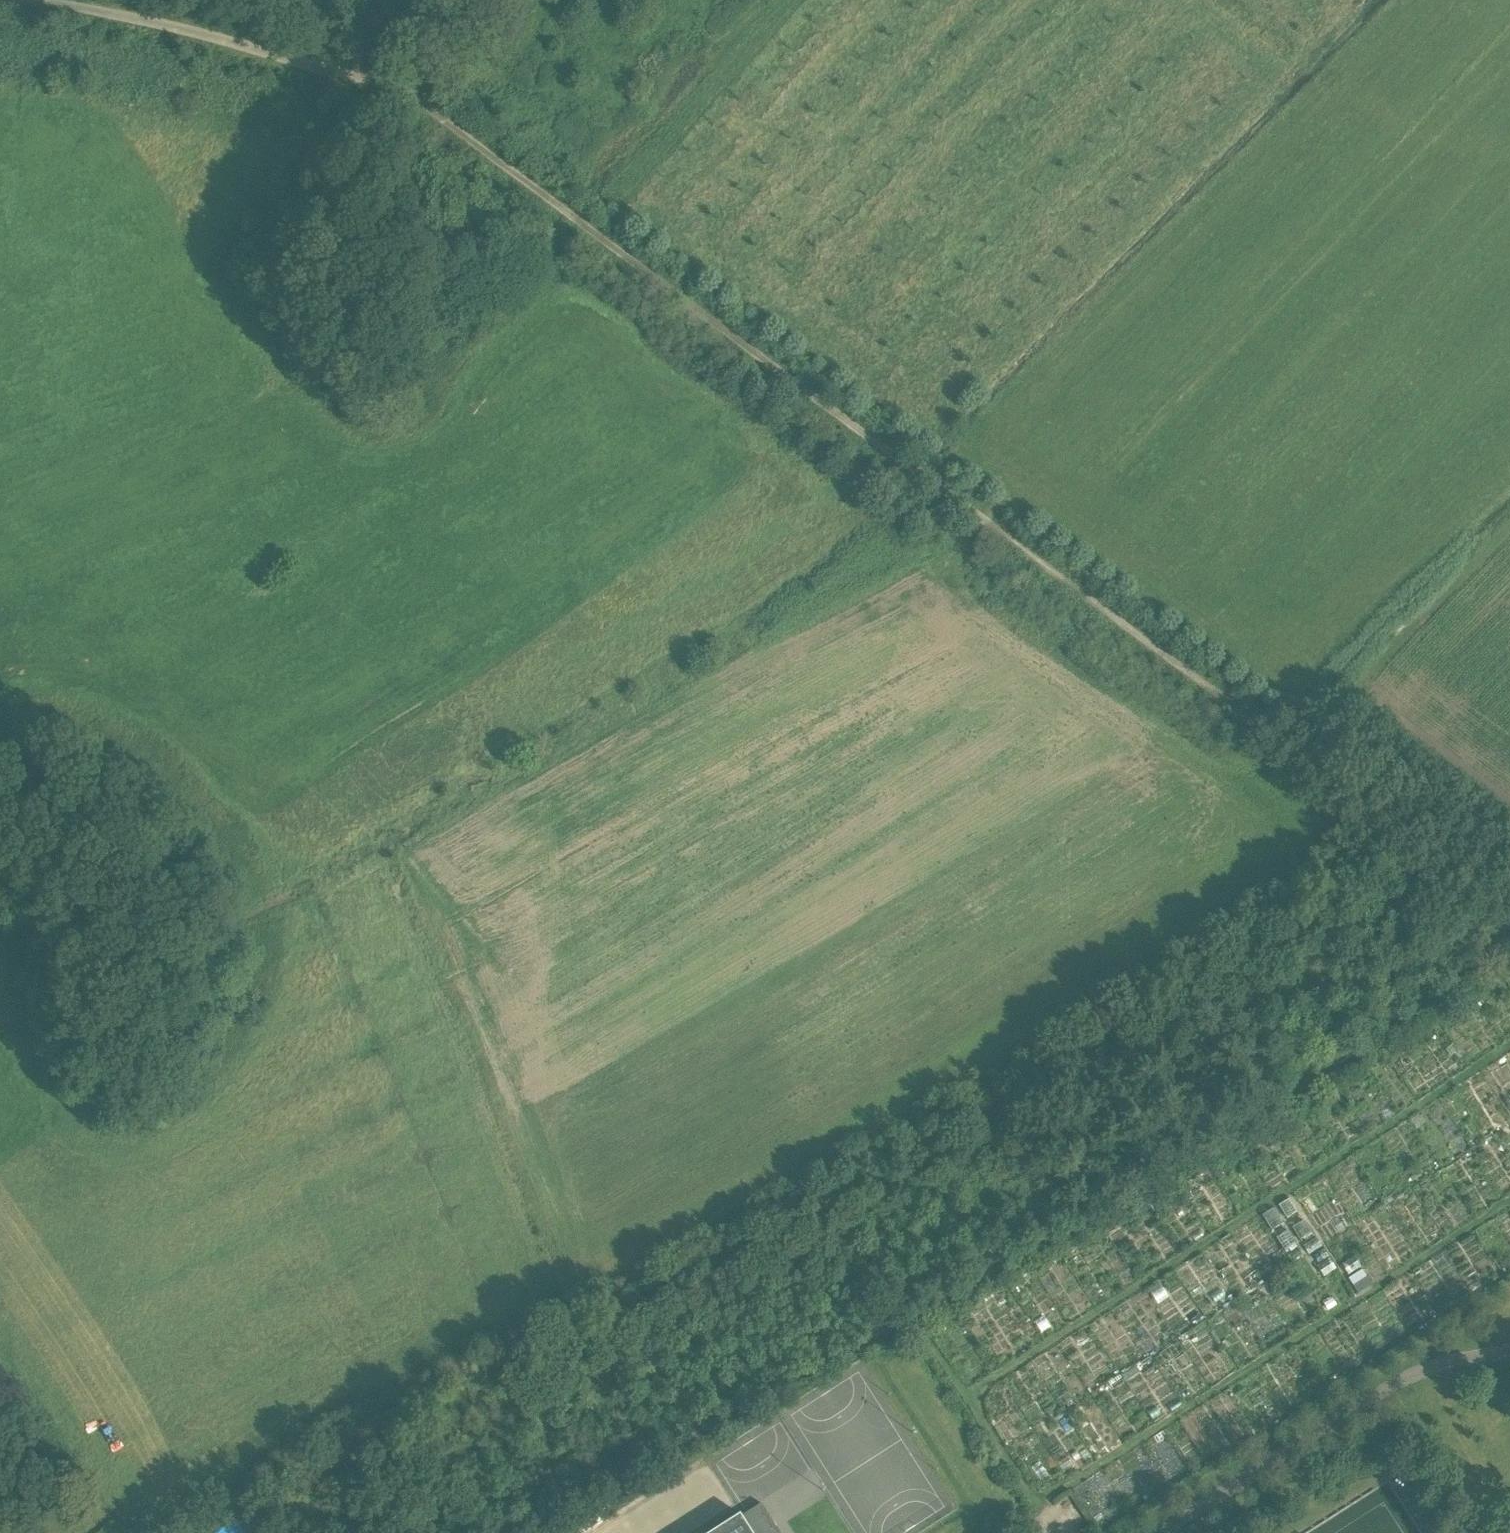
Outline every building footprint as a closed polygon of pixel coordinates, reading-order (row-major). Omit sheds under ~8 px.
[(740,1517),(751,1532),(779,1532),(761,1504),(740,1517)] [(740,1517),(738,1514),(709,1532),(751,1532),(740,1517)]
